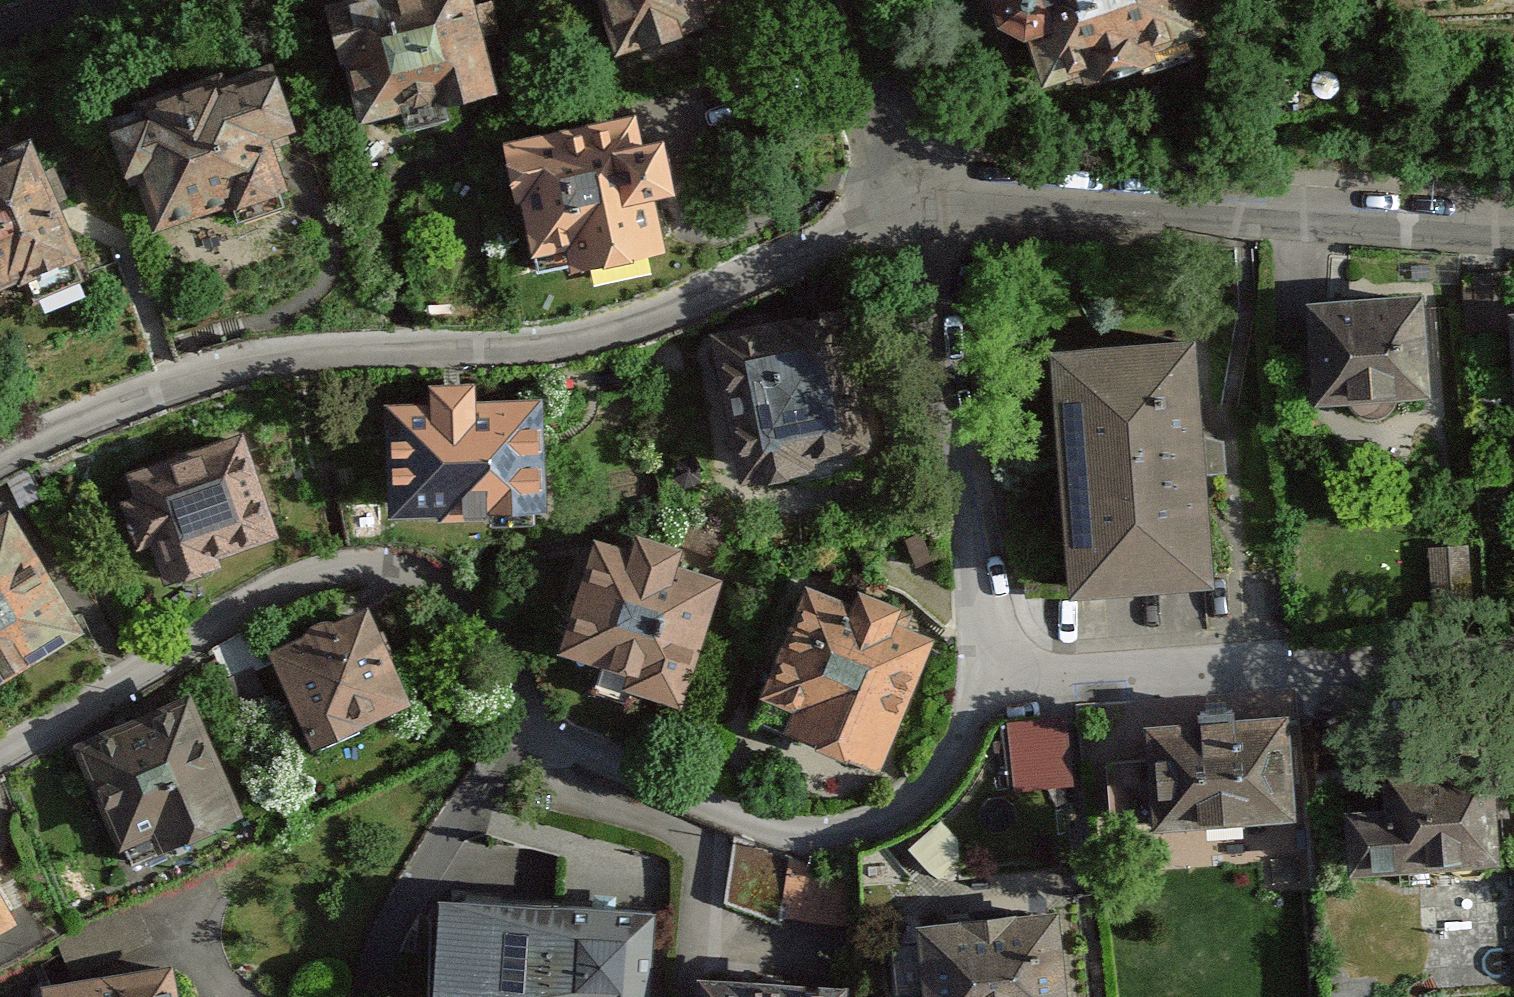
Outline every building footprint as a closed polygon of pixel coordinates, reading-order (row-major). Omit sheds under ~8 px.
[(361,111),(489,77),(469,0),(331,0),(361,111)] [(618,37),(729,3),(728,0),(607,0),(618,37)] [(1035,94),(1206,42),(1193,0),(1007,0),(1035,94)] [(273,63),(119,113),(151,213),(234,187),(240,206),(284,192),(262,125),(290,115),(273,63)] [(665,114),(526,152),(564,289),(702,251),(665,114)] [(72,238),(28,129),(0,140),(0,266),(72,238)] [(1312,296),(1319,391),(1427,383),(1421,289),(1312,296)] [(1506,402),(1513,402),(1513,296),(1502,297),(1506,402)] [(716,330),(744,468),(870,443),(842,305),(716,330)] [(1193,336),(1058,345),(1072,576),(1208,568),(1193,336)] [(393,526),(548,519),(542,399),(489,402),(488,379),(433,381),(435,412),(388,414),(393,526)] [(157,565),(274,522),(242,436),(124,480),(157,565)] [(74,615),(9,510),(0,515),(0,661),(74,615)] [(640,550),(593,536),(556,661),(685,699),(722,574),(682,562),(690,536),(648,523),(640,550)] [(927,630),(807,590),(764,717),(884,757),(927,630)] [(361,596),(269,644),(321,743),(413,695),(361,596)] [(192,685),(83,735),(139,853),(247,803),(192,685)] [(1014,772),(1079,770),(1077,705),(1012,707),(1014,772)] [(1151,732),(1152,813),(1274,809),(1274,728),(1151,732)] [(1399,771),(1399,867),(1499,866),(1499,771),(1399,771)] [(810,909),(823,852),(748,834),(734,891),(810,909)] [(24,919),(0,880),(0,933),(24,919)] [(435,996),(449,996),(641,996),(648,910),(444,893),(435,996)] [(931,996),(1062,996),(1051,905),(922,920),(931,996)] [(181,963),(39,984),(41,996),(186,996),(181,963)] [(697,969),(696,996),(846,996),(847,977),(697,969)]
